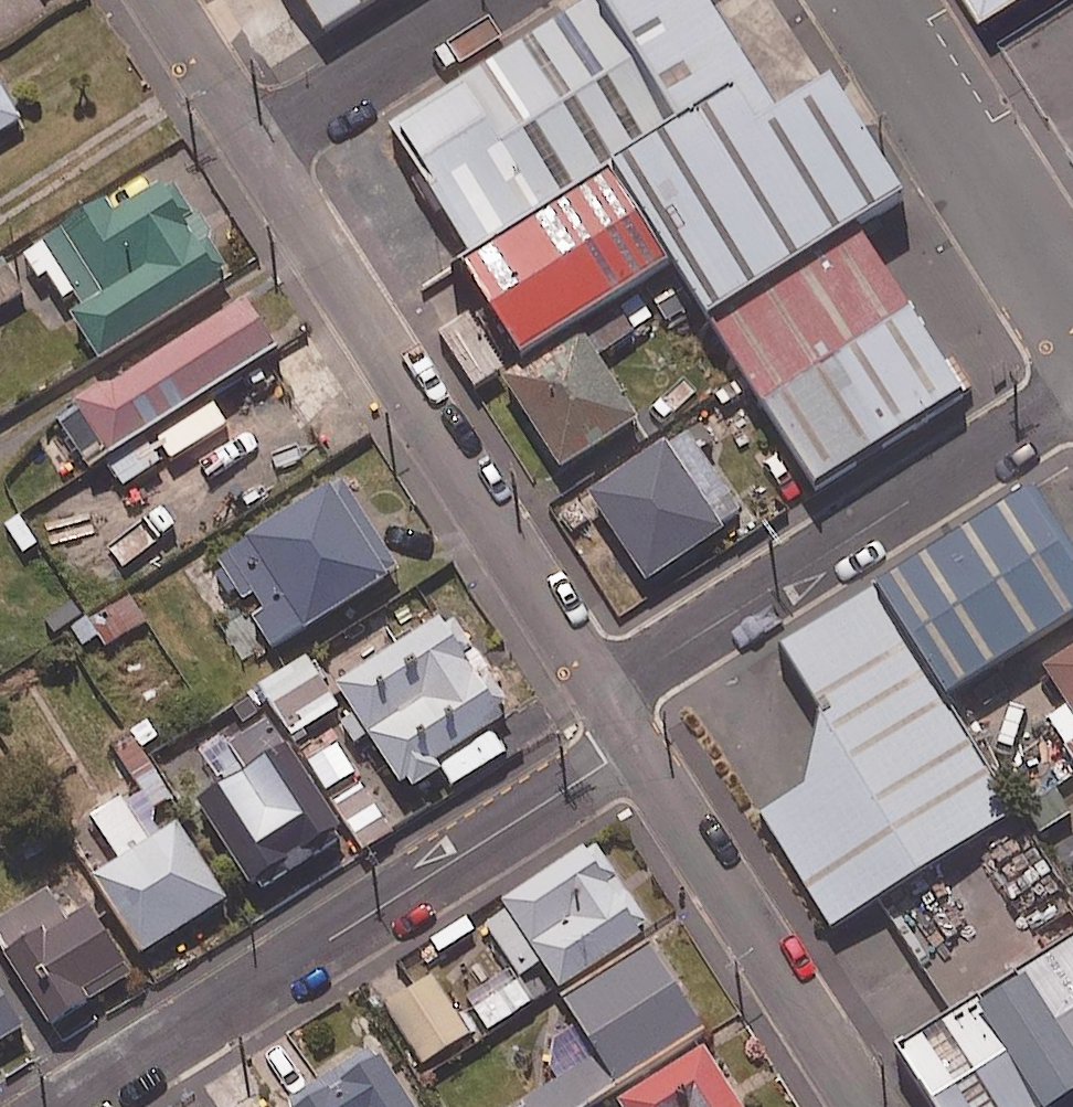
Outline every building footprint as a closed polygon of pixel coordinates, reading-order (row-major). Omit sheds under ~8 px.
[(331,38),(393,0),(307,0),(331,38)] [(687,122),(611,0),(589,0),(393,122),(475,254),(621,163),(687,122)] [(687,122),(758,78),(710,0),(611,0),(687,122)] [(988,30),(1036,0),(970,0),(988,30)] [(758,78),(687,122),(621,163),(679,257),(715,315),(884,211),(906,197),(828,71),(774,104),(758,78)] [(23,125),(0,87),(0,140),(23,125)] [(679,257),(621,163),(475,254),(466,259),(525,353),(679,257)] [(239,287),(177,180),(51,252),(84,310),(74,316),(103,366),(239,287)] [(884,211),(715,315),(819,481),(987,378),(884,211)] [(7,267),(0,272),(0,313),(26,296),(7,267)] [(114,468),(274,364),(282,358),(248,306),(63,426),(95,476),(112,465),(114,468)] [(653,400),(613,334),(533,383),(573,448),(653,400)] [(274,364),(114,468),(132,496),(171,471),(212,535),(333,456),(274,364)] [(756,506),(708,427),(605,489),(654,568),(756,506)] [(1027,487),(888,572),(971,706),(1072,643),(1072,561),(1027,487)] [(404,580),(348,488),(201,579),(257,671),(404,580)] [(971,706),(888,572),(776,640),(837,739),(758,787),(836,914),(1027,797),(971,706)] [(148,627),(132,601),(92,624),(108,650),(148,627)] [(452,637),(443,624),(340,690),(354,712),(341,720),(360,749),(374,740),(415,803),(456,777),(449,765),(518,721),(461,632),(452,637)] [(1051,672),(1072,708),(1072,658),(1051,672)] [(342,712),(310,660),(261,691),(294,742),(342,712)] [(1052,726),(1072,759),(1072,713),(1052,726)] [(350,844),(272,714),(203,756),(228,797),(206,811),(259,899),(350,844)] [(358,777),(331,793),(364,851),(392,835),(358,777)] [(126,866),(100,882),(148,959),(230,908),(182,831),(171,838),(138,784),(93,812),(126,866)] [(1027,819),(1045,845),(1072,825),(1072,807),(1063,793),(1027,819)] [(564,1003),(651,948),(644,936),(650,931),(597,847),(485,919),(523,979),(542,967),(564,1003)] [(49,894),(0,928),(0,954),(56,1035),(136,980),(90,912),(71,925),(49,894)] [(902,1026),(952,1106),(1061,1106),(1068,1103),(1072,1100),(1072,921),(902,1026)] [(564,1003),(602,1061),(530,1106),(605,1106),(617,1099),(702,1044),(710,1039),(651,948),(564,1003)] [(475,1039),(435,981),(386,1015),(425,1072),(475,1039)] [(30,1040),(0,994),(0,1059),(30,1040)] [(617,1099),(622,1106),(742,1106),(702,1044),(617,1099)] [(382,1053),(294,1106),(415,1106),(382,1053)]
